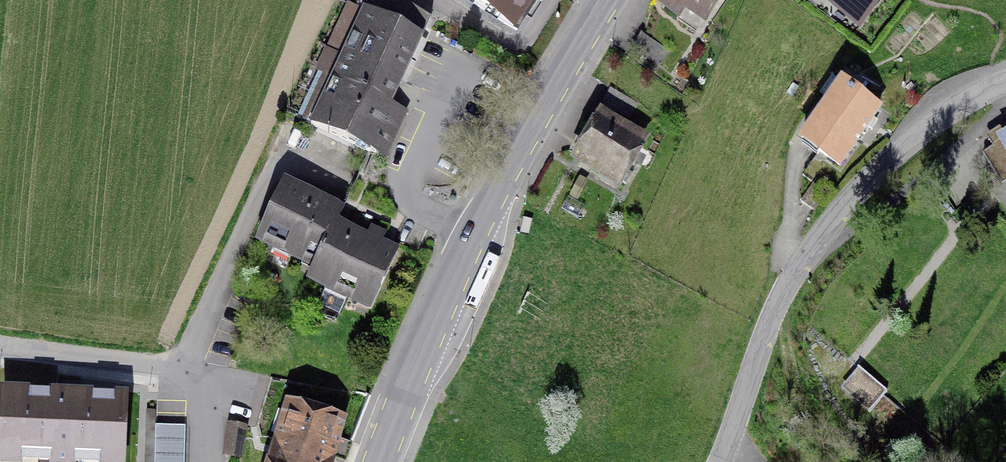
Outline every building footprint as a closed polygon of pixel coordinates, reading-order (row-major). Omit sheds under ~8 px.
[(517,31),(536,0),(468,0),(517,31)] [(661,1),(680,15),(688,3),(706,16),(716,0),(662,0),(661,1)] [(846,30),(870,0),(806,0),(846,30)] [(312,124),(378,155),(394,120),(385,116),(390,105),(381,101),(392,79),(401,84),(422,37),(364,10),(364,11),(350,5),(319,72),(333,78),(312,124)] [(670,51),(643,33),(634,47),(661,65),(670,51)] [(839,164),(878,108),(842,83),(807,133),(823,144),(819,150),(839,164)] [(639,103),(613,88),(604,103),(630,118),(639,103)] [(604,119),(582,159),(618,179),(629,159),(621,155),(632,135),(604,119)] [(1002,183),(1005,180),(1005,123),(996,129),(1004,140),(983,154),(1002,183)] [(306,257),(317,262),(317,263),(337,220),(338,221),(344,208),(285,181),(258,239),(275,248),(277,244),(292,251),(291,255),(304,261),(306,257)] [(369,235),(338,221),(337,220),(317,263),(317,262),(309,279),(327,288),(329,283),(349,292),(347,297),(359,303),(362,298),(373,303),(398,249),(382,241),(385,234),(372,227),(369,235)] [(862,371),(848,387),(872,407),(886,391),(862,371)] [(4,392),(1,460),(37,461),(122,461),(125,397),(85,396),(85,403),(56,402),(57,394),(4,392)] [(278,461),(324,461),(337,421),(294,408),(278,461)] [(229,424),(224,453),(242,456),(246,427),(229,424)] [(185,426),(156,425),(155,461),(185,461),(185,426)]
